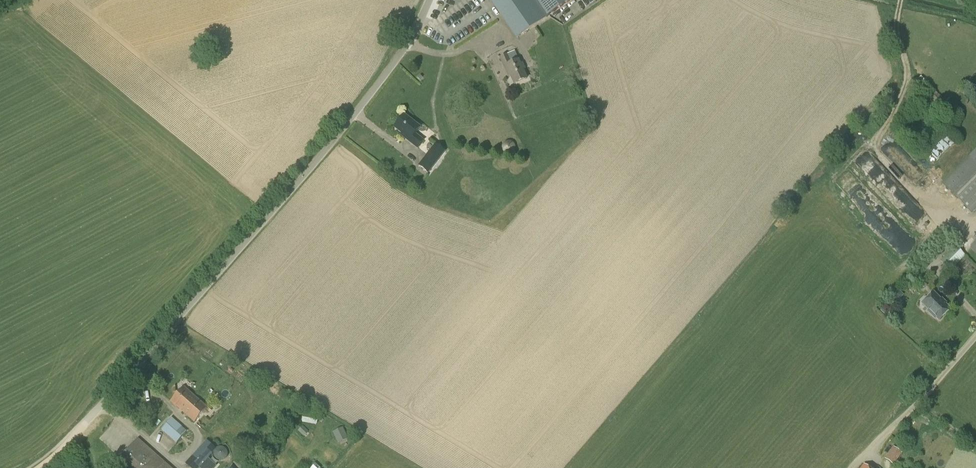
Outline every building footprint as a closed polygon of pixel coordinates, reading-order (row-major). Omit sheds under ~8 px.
[(518,36),(547,16),(536,0),(493,0),(518,36)] [(548,15),(571,0),(538,0),(548,15)] [(515,84),(527,79),(516,52),(501,58),(509,77),(512,76),(515,84)] [(420,128),(404,115),(394,128),(406,137),(405,139),(418,148),(423,141),(415,134),(420,128)] [(891,138),(880,149),(910,180),(921,169),(891,138)] [(418,166),(428,174),(445,152),(435,144),(418,166)] [(971,214),(975,209),(975,151),(942,185),(971,214)] [(940,261),(950,271),(965,256),(956,246),(940,261)] [(923,282),(918,287),(922,290),(926,285),(923,282)] [(940,321),(951,309),(934,292),(923,304),(940,321)] [(171,402),(194,423),(207,408),(184,388),(171,402)] [(183,427),(172,418),(161,430),(177,444),(189,428),(185,425),(183,427)] [(344,427),(334,432),(339,443),(349,438),(344,427)] [(115,467),(172,467),(138,439),(114,467),(115,467)] [(206,441),(186,464),(190,467),(199,467),(214,451),(214,454),(215,458),(218,461),(222,461),(226,458),(228,453),(226,450),(223,447),(218,447),(216,449),(206,441)] [(902,454),(893,447),(885,459),(894,466),(902,454)] [(208,459),(201,467),(213,467),(215,466),(208,459)]
